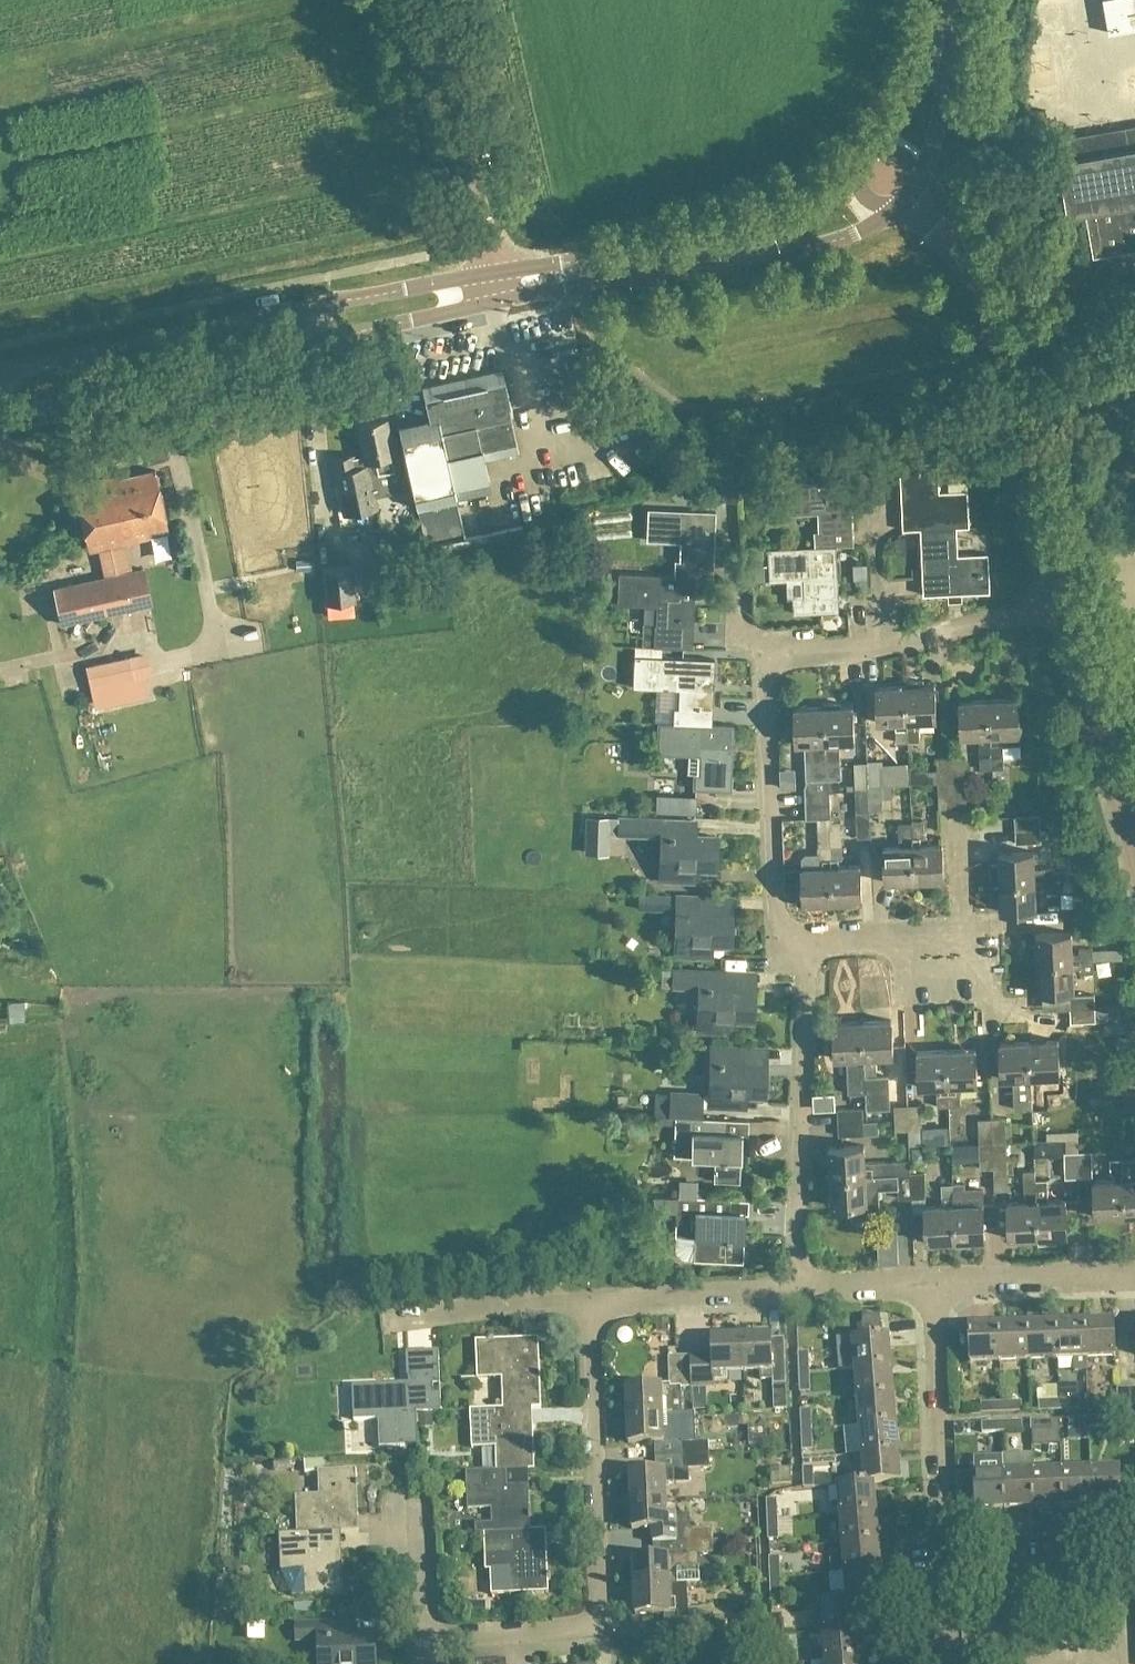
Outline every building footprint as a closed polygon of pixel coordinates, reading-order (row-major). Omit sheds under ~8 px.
[(1109,35),(1134,30),(1134,0),(1103,0),(1109,35)] [(1027,115),(1029,128),(1042,126),(1040,113),(1027,115)] [(1093,259),(1134,251),(1134,127),(1055,141),(1068,217),(1085,214),(1093,259)] [(501,371),(422,389),(429,421),(443,490),(453,488),(456,502),(456,504),(492,496),(483,462),(517,454),(509,418),(511,417),(501,371)] [(456,502),(453,488),(443,490),(429,421),(397,428),(400,443),(392,445),(391,439),(389,440),(385,421),(357,427),(363,457),(350,460),(350,457),(331,461),(342,515),(377,508),(374,495),(379,494),(379,492),(409,486),(414,510),(418,510),(456,502)] [(899,464),(902,531),(920,531),(956,529),(969,528),(968,492),(939,493),(938,463),(899,464)] [(112,560),(109,548),(148,539),(147,536),(167,531),(154,471),(117,479),(116,476),(73,486),(88,553),(98,550),(101,563),(112,560)] [(706,478),(706,482),(706,502),(720,502),(721,479),(706,478)] [(854,546),(852,513),(851,481),(783,484),(784,516),(818,514),(819,533),(814,533),(815,548),(836,547),(854,546)] [(456,504),(456,502),(418,510),(425,544),(426,544),(436,542),(440,559),(525,541),(522,528),(464,540),(456,504)] [(674,577),(695,577),(712,578),(715,513),(647,510),(646,542),(679,543),(679,562),(674,562),(674,577)] [(956,529),(920,531),(923,597),(990,593),(988,555),(958,556),(956,529)] [(404,544),(410,572),(428,568),(422,540),(404,544)] [(815,548),(768,550),(770,582),(786,581),(803,580),(804,599),(793,599),(794,614),(839,612),(839,611),(838,597),(836,547),(815,548)] [(322,570),(325,606),(354,603),(351,567),(322,570)] [(150,605),(142,569),(53,590),(61,626),(150,605)] [(655,608),(653,648),(692,650),(695,577),(674,577),(618,574),(617,606),(655,608)] [(134,678),(129,657),(85,668),(90,689),(134,678)] [(633,657),(632,689),(674,691),(679,691),(678,710),(673,710),(672,724),(711,726),(714,661),(633,657)] [(935,686),(905,687),(908,743),(919,743),(918,722),(936,722),(935,686)] [(896,744),(908,743),(905,687),(876,689),(877,724),(895,723),(896,744)] [(1018,700),(989,702),(991,757),(1003,757),(1002,746),(1020,745),(1018,700)] [(989,702),(959,703),(961,738),(982,737),(983,744),(979,744),(979,758),(991,757),(989,702)] [(853,707),(842,708),(840,704),(823,705),(827,793),(830,792),(830,793),(837,793),(837,780),(838,780),(837,744),(854,743),(853,707)] [(827,793),(823,705),(822,705),(822,709),(794,710),(796,745),(805,745),(807,781),(804,789),(805,807),(830,806),(830,793),(830,792),(827,793)] [(657,723),(655,755),(687,757),(686,775),(692,775),(692,790),(705,791),(716,791),(731,792),(733,727),(711,726),(672,724),(657,723)] [(950,760),(951,785),(964,784),(963,759),(950,760)] [(937,785),(951,785),(950,760),(936,761),(937,785)] [(881,763),(867,764),(868,788),(882,788),(891,787),(909,786),(908,764),(881,765),(881,763)] [(855,789),(868,788),(867,764),(854,764),(855,789)] [(964,784),(951,785),(952,809),(965,809),(964,784)] [(952,809),(951,785),(937,785),(938,810),(952,809)] [(856,813),(869,813),(868,788),(855,789),(856,813)] [(882,788),(868,788),(869,813),(883,812),(882,788)] [(694,814),(694,799),(655,798),(654,813),(694,814)] [(803,905),(832,904),(829,823),(828,823),(828,819),(831,819),(830,806),(805,807),(806,820),(817,820),(818,848),(817,848),(818,855),(805,855),(802,859),(802,870),(801,870),(803,905)] [(1015,818),(1015,832),(1040,830),(1039,817),(1015,818)] [(614,820),(587,820),(586,854),(605,855),(606,835),(614,836),(614,820)] [(617,821),(617,836),(662,837),(660,882),(698,883),(698,882),(698,869),(714,869),(715,838),(696,838),(688,837),(688,824),(694,825),(694,823),(663,822),(617,821)] [(841,823),(829,823),(832,904),(862,902),(860,867),(839,868),(838,861),(842,861),(841,823)] [(914,882),(912,826),(900,827),(901,847),(883,848),(885,884),(914,882)] [(923,826),(912,826),(914,882),(944,881),(942,846),(920,847),(920,840),(924,840),(923,826)] [(1040,830),(1015,832),(1016,845),(1041,844),(1040,830)] [(998,866),(991,866),(992,884),(1055,881),(1055,870),(1034,871),(1033,853),(998,854),(998,866)] [(0,872),(0,904),(16,889),(0,872)] [(1055,881),(992,884),(993,902),(1000,902),(1001,913),(1036,912),(1035,890),(1042,890),(1042,894),(1056,893),(1055,881)] [(677,898),(675,957),(712,959),(712,958),(713,944),(729,945),(730,914),(702,913),(703,900),(709,900),(709,899),(677,898)] [(1075,908),(1075,922),(1100,921),(1100,907),(1075,908)] [(1101,934),(1100,921),(1075,922),(1076,935),(1101,934)] [(1036,936),(1037,965),(1093,962),(1092,951),(1072,952),(1071,934),(1036,936)] [(1093,962),(1037,965),(1038,994),(1042,994),(1074,993),(1073,971),(1079,971),(1080,975),(1093,974),(1093,962)] [(730,1019),(752,1020),(753,989),(725,988),(726,975),(732,975),(732,974),(675,972),(674,988),(699,989),(698,1033),(735,1034),(735,1033),(730,1033),(730,1019)] [(1069,997),(1070,1011),(1094,1009),(1094,996),(1069,997)] [(23,1022),(21,1003),(6,1004),(7,1023),(23,1022)] [(1095,1023),(1094,1009),(1070,1011),(1070,1024),(1095,1023)] [(892,1022),(862,1023),(865,1079),(877,1079),(876,1065),(871,1065),(871,1058),(893,1057),(892,1022)] [(866,1094),(865,1079),(862,1023),(833,1025),(835,1060),(846,1060),(848,1095),(866,1094)] [(1029,1044),(1031,1099),(1043,1099),(1042,1078),(1060,1078),(1058,1042),(1029,1044)] [(1032,1110),(1031,1099),(1029,1044),(999,1045),(1001,1080),(1012,1080),(1013,1111),(1032,1110)] [(712,1048),(709,1108),(747,1109),(747,1108),(747,1095),(763,1095),(764,1064),(743,1063),(743,1049),(712,1048)] [(946,1052),(949,1108),(961,1107),(960,1087),(977,1086),(976,1050),(946,1052)] [(937,1108),(949,1108),(946,1052),(917,1053),(919,1089),(936,1088),(937,1108)] [(865,1079),(866,1094),(866,1111),(888,1110),(887,1078),(877,1079),(865,1079)] [(667,1119),(675,1119),(700,1120),(701,1098),(668,1096),(667,1119)] [(907,1107),(909,1132),(922,1131),(921,1106),(907,1107)] [(909,1132),(907,1107),(894,1108),(895,1132),(909,1132)] [(837,1111),(838,1124),(863,1123),(862,1110),(837,1111)] [(726,1121),(700,1120),(675,1119),(673,1157),(714,1159),(713,1183),(739,1184),(741,1136),(725,1135),(726,1121)] [(991,1121),(992,1145),(1006,1144),(1005,1120),(991,1121)] [(978,1121),(979,1146),(992,1145),(991,1121),(978,1121)] [(863,1123),(838,1124),(838,1138),(863,1137),(863,1123)] [(761,1143),(766,1156),(783,1150),(778,1137),(761,1143)] [(1006,1144),(992,1145),(993,1170),(1007,1169),(1006,1144)] [(992,1145),(979,1146),(980,1170),(993,1170),(992,1145)] [(828,1149),(830,1178),(911,1174),(910,1163),(865,1165),(864,1147),(828,1149)] [(1091,1153),(1077,1154),(1079,1179),(1092,1178),(1091,1153)] [(1065,1179),(1079,1179),(1077,1154),(1064,1154),(1065,1179)] [(1114,1182),(1093,1182),(1095,1218),(1105,1217),(1105,1220),(1109,1223),(1124,1222),(1124,1216),(1121,1160),(1110,1161),(1110,1175),(1114,1175),(1114,1182)] [(1121,1160),(1124,1216),(1134,1216),(1134,1160),(1121,1160)] [(1038,1238),(1035,1182),(1035,1172),(1023,1173),(1024,1203),(1007,1204),(1008,1240),(1038,1238)] [(911,1174),(830,1178),(831,1208),(851,1207),(851,1218),(879,1216),(878,1188),(898,1187),(898,1200),(912,1199),(911,1174)] [(911,1174),(912,1199),(925,1199),(924,1174),(911,1174)] [(1047,1182),(1035,1182),(1038,1238),(1039,1245),(1057,1244),(1056,1237),(1067,1237),(1066,1201),(1048,1202),(1047,1182)] [(925,1208),(924,1208),(924,1213),(926,1243),(955,1242),(953,1186),(941,1187),(941,1200),(945,1200),(946,1207),(925,1208)] [(953,1186),(955,1242),(955,1246),(970,1246),(973,1241),(984,1241),(982,1192),(981,1192),(981,1196),(965,1197),(964,1186),(953,1186)] [(676,1198),(674,1238),(693,1239),(692,1261),(742,1263),(744,1215),(729,1214),(729,1201),(676,1198)] [(1114,1321),(1084,1323),(1086,1360),(1115,1358),(1114,1321)] [(1084,1323),(1056,1324),(1057,1361),(1072,1360),(1073,1372),(1086,1371),(1086,1360),(1084,1323)] [(1056,1324),(1027,1325),(1028,1362),(1057,1361),(1056,1324)] [(1027,1325),(998,1326),(999,1363),(1028,1362),(1027,1325)] [(998,1326),(968,1327),(970,1364),(999,1363),(998,1326)] [(785,1357),(771,1358),(771,1336),(768,1336),(768,1334),(766,1332),(756,1332),(754,1334),(754,1337),(742,1337),(744,1372),(760,1372),(760,1381),(772,1380),(774,1412),(787,1411),(785,1357)] [(744,1372),(742,1337),(712,1339),(713,1361),(691,1362),(692,1387),(692,1388),(692,1398),(703,1398),(703,1386),(714,1386),(714,1383),(727,1382),(727,1373),(744,1372)] [(863,1339),(836,1341),(838,1371),(854,1369),(891,1366),(889,1337),(881,1337),(863,1339)] [(503,1410),(532,1409),(532,1410),(541,1409),(538,1339),(537,1339),(538,1361),(522,1362),(521,1340),(494,1341),(493,1339),(488,1339),(488,1342),(475,1342),(477,1379),(461,1379),(461,1381),(501,1379),(503,1409),(503,1410)] [(353,1387),(354,1420),(341,1420),(341,1422),(378,1420),(380,1448),(418,1447),(416,1413),(441,1412),(438,1353),(406,1354),(408,1385),(353,1387)] [(798,1374),(809,1373),(808,1353),(797,1353),(798,1374)] [(627,1417),(680,1415),(679,1389),(692,1388),(692,1387),(691,1362),(691,1361),(690,1361),(690,1357),(668,1358),(669,1387),(626,1388),(627,1417)] [(854,1369),(857,1398),(894,1395),(891,1366),(854,1369)] [(809,1373),(798,1374),(799,1394),(809,1393),(809,1373)] [(1117,1390),(1118,1418),(1134,1417),(1134,1389),(1117,1390)] [(857,1398),(859,1427),(896,1424),(894,1395),(857,1398)] [(1058,1401),(1059,1411),(1079,1411),(1078,1400),(1058,1401)] [(1059,1411),(1058,1401),(1038,1401),(1038,1412),(1059,1411)] [(1001,1403),(1001,1414),(1021,1413),(1021,1402),(1001,1403)] [(1001,1414),(1001,1403),(980,1404),(981,1415),(1001,1414)] [(495,1448),(496,1471),(496,1472),(528,1471),(535,1471),(534,1458),(536,1458),(536,1453),(534,1453),(533,1425),(511,1426),(510,1411),(532,1410),(532,1409),(503,1410),(503,1409),(470,1411),(471,1449),(495,1448)] [(800,1431),(811,1431),(810,1411),(799,1411),(800,1431)] [(680,1415),(627,1417),(628,1445),(681,1443),(680,1415)] [(1088,1419),(1088,1429),(1108,1429),(1108,1418),(1088,1419)] [(1088,1429),(1088,1419),(1067,1420),(1068,1430),(1088,1429)] [(1030,1432),(1051,1431),(1051,1420),(1030,1421),(1030,1432)] [(1022,1421),(1002,1422),(1002,1433),(1023,1432),(1022,1421)] [(1002,1422),(981,1423),(982,1434),(1002,1433),(1002,1422)] [(896,1424),(859,1427),(861,1456),(898,1453),(896,1424)] [(811,1431),(800,1431),(801,1452),(812,1451),(811,1431)] [(682,1457),(709,1456),(708,1443),(681,1444),(682,1457)] [(898,1453),(861,1456),(863,1484),(864,1484),(874,1483),(874,1484),(901,1482),(898,1453)] [(709,1456),(682,1457),(682,1470),(689,1470),(709,1469),(709,1456)] [(813,1468),(802,1468),(803,1489),(814,1489),(813,1468)] [(1090,1470),(1092,1507),(1121,1506),(1120,1469),(1090,1470)] [(297,1534),(297,1535),(341,1533),(359,1533),(359,1531),(337,1532),(336,1517),(358,1516),(357,1488),(359,1488),(359,1483),(357,1483),(356,1470),(305,1472),(305,1473),(318,1473),(319,1496),(295,1497),(297,1534)] [(629,1474),(630,1502),(665,1501),(665,1485),(690,1484),(689,1470),(682,1470),(673,1471),(673,1472),(629,1474)] [(1063,1508),(1092,1507),(1090,1470),(1061,1471),(1063,1508)] [(530,1532),(530,1520),(532,1520),(532,1515),(530,1515),(529,1487),(506,1488),(506,1473),(528,1472),(528,1471),(496,1472),(496,1471),(466,1473),(467,1511),(491,1510),(492,1523),(475,1523),(476,1534),(477,1534),(492,1533),(492,1534),(530,1532)] [(770,1486),(787,1485),(786,1471),(770,1471),(770,1486)] [(1033,1472),(1034,1509),(1063,1508),(1061,1471),(1033,1472)] [(1005,1510),(1034,1509),(1033,1472),(1004,1473),(1005,1510)] [(1005,1510),(1004,1473),(974,1474),(976,1511),(1005,1510)] [(837,1486),(839,1515),(876,1512),(874,1484),(874,1483),(864,1484),(863,1484),(837,1486)] [(766,1521),(777,1520),(776,1500),(765,1501),(766,1521)] [(654,1543),(685,1542),(712,1541),(711,1528),(690,1529),(689,1516),(666,1516),(665,1501),(630,1502),(632,1530),(653,1529),(654,1543)] [(839,1515),(842,1544),(879,1541),(876,1512),(839,1515)] [(777,1520),(766,1521),(767,1541),(777,1541),(777,1520)] [(492,1533),(477,1534),(477,1535),(484,1535),(485,1572),(490,1571),(491,1596),(504,1595),(548,1594),(548,1581),(550,1581),(550,1575),(548,1576),(547,1548),(524,1549),(524,1533),(546,1532),(546,1531),(530,1532),(492,1534),(492,1533)] [(297,1535),(297,1534),(279,1535),(280,1573),(304,1572),(305,1595),(292,1596),(292,1597),(343,1595),(343,1582),(345,1582),(345,1577),(343,1577),(341,1549),(319,1550),(319,1534),(341,1533),(297,1535)] [(712,1555),(712,1541),(685,1542),(686,1557),(633,1559),(634,1587),(687,1585),(700,1585),(698,1556),(712,1555)] [(843,1560),(830,1561),(831,1574),(844,1573),(881,1570),(879,1541),(842,1544),(843,1560)] [(769,1579),(780,1578),(779,1558),(768,1558),(769,1579)] [(846,1602),(857,1601),(883,1599),(881,1570),(844,1573),(846,1601),(846,1602)] [(780,1578),(769,1579),(770,1599),(780,1599),(780,1578)] [(678,1620),(688,1619),(687,1585),(634,1587),(635,1616),(678,1614),(678,1620)] [(820,1603),(822,1633),(859,1630),(857,1601),(846,1602),(846,1601),(820,1603)] [(782,1636),(781,1616),(770,1616),(771,1636),(782,1636)] [(688,1619),(689,1633),(725,1631),(724,1618),(688,1619)] [(346,1638),(345,1625),(351,1625),(351,1624),(297,1625),(298,1641),(320,1640),(320,1663),(372,1663),(371,1638),(373,1638),(373,1637),(346,1638)] [(859,1630),(822,1633),(824,1661),(861,1658),(859,1630)] [(782,1636),(771,1636),(772,1657),(783,1656),(782,1636)]
